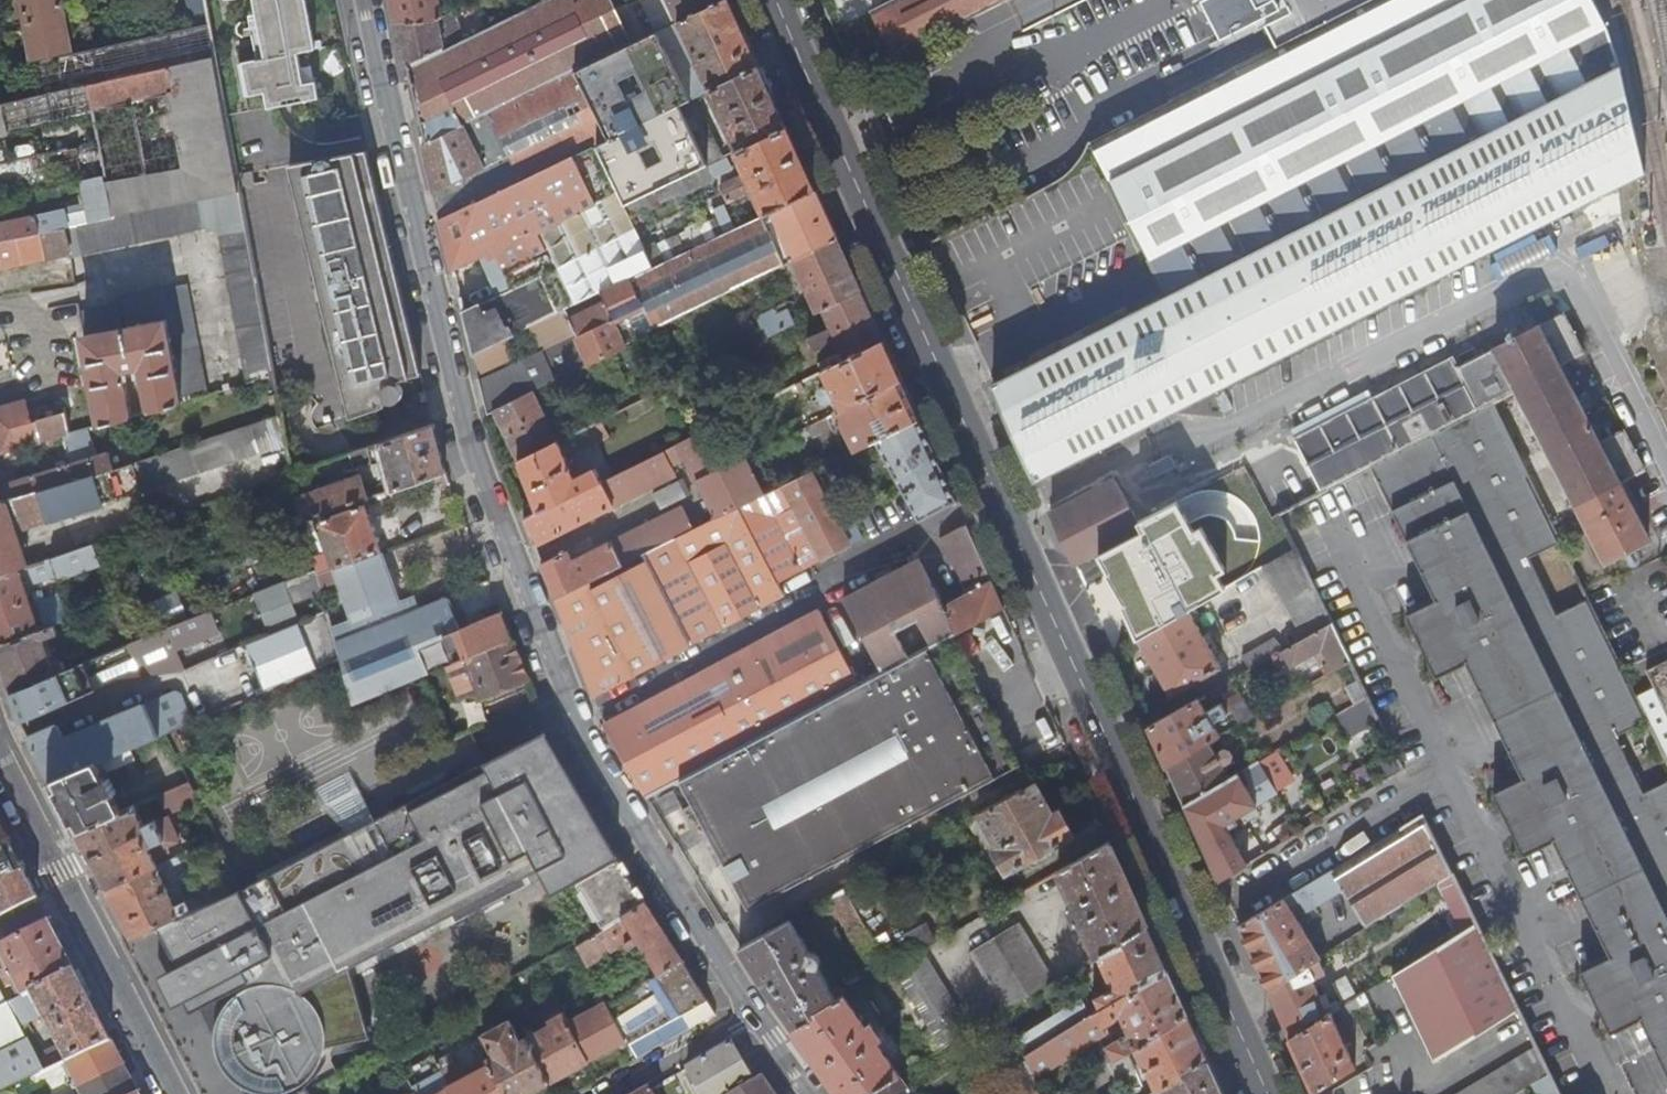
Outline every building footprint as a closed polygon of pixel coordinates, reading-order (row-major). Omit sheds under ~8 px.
[(31,62),(72,53),(62,0),(19,0),(31,62)] [(255,10),(249,12),(250,20),(257,19),(264,58),(238,62),(245,96),(264,92),(267,107),(317,98),(315,82),(303,84),(297,53),(309,51),(299,0),(253,0),(255,10)] [(309,51),(315,50),(305,0),(299,0),(309,51)] [(395,24),(437,20),(442,18),(438,0),(390,0),(395,24)] [(408,65),(427,143),(464,125),(489,113),(540,89),(575,72),(633,43),(614,0),(541,0),(444,48),(408,65)] [(723,0),(642,0),(657,32),(679,21),(723,0)] [(786,126),(772,95),(758,64),(744,31),(729,0),(723,0),(679,21),(709,89),(719,112),(722,111),(729,125),(733,124),(736,130),(730,133),(737,150),(786,126)] [(876,11),(899,57),(1010,0),(898,0),(876,11)] [(1096,138),(1172,289),(1625,61),(1614,29),(1599,0),(1367,0),(1359,4),(1277,45),(1096,138)] [(1207,4),(1227,43),(1266,24),(1277,45),(1359,4),(1367,0),(1215,0),(1207,4)] [(437,20),(395,24),(398,42),(404,67),(408,65),(444,48),(437,20)] [(690,98),(709,89),(679,21),(657,32),(689,98),(690,98)] [(37,95),(214,55),(209,23),(72,53),(31,62),(37,95)] [(596,145),(624,205),(699,169),(720,158),(711,139),(698,145),(695,138),(708,132),(690,98),(689,98),(657,32),(633,43),(575,72),(608,138),(596,145)] [(92,110),(176,91),(191,171),(106,188),(112,218),(240,191),(231,144),(214,55),(37,95),(0,103),(0,130),(92,110)] [(1172,289),(996,385),(1040,482),(1647,175),(1625,61),(1172,289)] [(440,220),(596,145),(608,138),(575,72),(540,89),(489,113),(502,140),(477,152),(464,125),(427,143),(422,146),(440,220)] [(176,91),(92,110),(104,176),(106,188),(191,171),(176,91)] [(489,113),(464,125),(477,152),(502,140),(489,113)] [(259,141),(275,135),(266,114),(251,119),(259,141)] [(770,210),(815,189),(786,126),(737,150),(736,150),(745,168),(748,167),(750,172),(722,185),(729,201),(757,188),(759,193),(756,194),(765,213),(770,210)] [(84,180),(103,176),(97,143),(77,148),(84,180)] [(630,277),(653,266),(624,205),(596,145),(440,220),(452,268),(493,249),(512,288),(515,296),(488,308),(485,301),(462,311),(472,353),(471,354),(487,414),(496,410),(535,391),(544,386),(564,376),(655,329),(631,278),(630,277)] [(48,167),(53,188),(84,180),(77,148),(45,155),(48,167)] [(421,375),(366,151),(333,157),(332,161),(327,159),(322,159),(317,163),(314,160),(289,165),(351,417),(385,406),(383,399),(382,391),(381,386),(388,384),(391,383),(421,375)] [(0,166),(0,178),(48,167),(45,155),(0,166)] [(112,218),(106,188),(104,176),(103,176),(84,180),(53,188),(30,193),(36,217),(0,224),(0,242),(112,218)] [(838,239),(815,189),(770,210),(770,211),(773,219),(794,260),(794,261),(838,239)] [(69,254),(70,258),(206,227),(220,234),(246,383),(273,375),(254,269),(240,191),(112,218),(0,242),(0,269),(69,254)] [(770,211),(631,278),(655,329),(794,260),(773,219),(770,211)] [(861,290),(838,239),(794,261),(818,312),(824,309),(861,290)] [(150,410),(208,394),(187,285),(121,297),(127,327),(122,329),(117,304),(79,311),(100,424),(132,415),(125,377),(131,376),(129,369),(136,367),(138,375),(143,374),(150,410)] [(512,288),(485,301),(488,308),(515,296),(512,288)] [(883,340),(861,290),(824,309),(832,327),(804,340),(806,345),(812,342),(816,352),(838,342),(842,351),(829,358),(833,365),(883,340)] [(757,318),(767,337),(796,323),(789,309),(778,315),(775,309),(757,318)] [(1255,467),(1281,519),(1368,471),(1493,405),(1552,522),(1576,508),(1606,564),(1651,541),(1622,484),(1646,471),(1627,433),(1602,445),(1563,368),(1586,355),(1566,317),(1461,370),(1456,361),(1255,467)] [(901,379),(883,340),(833,365),(824,370),(830,382),(821,386),(819,390),(823,400),(827,401),(837,397),(841,408),(901,379)] [(6,344),(0,345),(0,371),(12,368),(6,344)] [(569,386),(564,376),(544,386),(547,391),(555,387),(558,392),(569,386)] [(855,450),(876,439),(883,436),(874,418),(882,415),(891,432),(919,418),(901,379),(841,408),(836,410),(837,412),(855,450)] [(382,391),(383,399),(387,402),(395,404),(400,401),(403,395),(402,388),(397,384),(391,383),(388,384),(384,387),(382,391)] [(797,383),(790,386),(794,394),(800,391),(797,383)] [(535,391),(496,410),(519,461),(559,441),(535,391)] [(2,452),(70,433),(65,412),(31,421),(25,402),(0,408),(0,448),(2,452)] [(1641,793),(1612,735),(1648,717),(1639,698),(1636,698),(1635,696),(1588,599),(1553,616),(1524,559),(1560,541),(1552,522),(1493,405),(1368,471),(1412,559),(1432,601),(1402,616),(1433,678),(1463,663),(1520,778),(1490,793),(1521,855),(1551,841),(1608,956),(1578,970),(1609,1033),(1639,1018),(1666,1074),(1666,781),(1641,793)] [(28,566),(14,525),(18,524),(23,530),(148,489),(286,444),(281,413),(112,467),(0,503),(0,576),(28,566)] [(919,520),(956,500),(919,418),(891,432),(883,436),(876,439),(919,520)] [(610,435),(602,420),(581,430),(588,446),(610,435)] [(445,471),(434,424),(360,449),(363,457),(371,454),(374,464),(386,460),(393,489),(445,471)] [(806,436),(803,428),(796,431),(799,438),(806,436)] [(539,512),(525,519),(535,544),(545,540),(546,542),(567,532),(566,529),(572,526),(573,529),(583,524),(582,521),(675,475),(671,466),(685,459),(715,519),(764,495),(745,456),(719,469),(701,432),(602,481),(539,512)] [(559,441),(519,461),(539,512),(602,481),(596,469),(575,479),(559,441)] [(112,467),(107,451),(30,475),(30,476),(0,485),(0,503),(112,467)] [(314,481),(309,467),(293,473),(297,487),(314,481)] [(830,508),(811,471),(773,490),(764,495),(715,519),(700,526),(643,554),(556,597),(595,696),(785,595),(778,582),(862,538),(843,501),(830,508)] [(303,521),(377,495),(374,489),(362,493),(356,478),(299,498),(297,498),(303,521)] [(1055,513),(1080,568),(1104,556),(1135,539),(1146,533),(1118,481),(1055,513)] [(661,509),(686,497),(678,482),(654,494),(661,509)] [(1236,535),(1216,497),(1171,520),(1193,558),(1236,535)] [(465,522),(456,501),(448,505),(456,525),(465,522)] [(331,560),(315,566),(318,575),(381,551),(365,505),(318,522),(331,560)] [(633,533),(643,554),(700,526),(689,505),(633,533)] [(852,643),(865,637),(883,671),(925,649),(951,635),(1004,607),(967,524),(941,539),(968,593),(943,606),(919,559),(832,605),(852,643)] [(1135,539),(1141,550),(1161,540),(1155,529),(1146,533),(1135,539)] [(543,564),(556,597),(643,554),(633,533),(632,532),(572,562),(567,552),(543,564)] [(1080,568),(1094,599),(1151,568),(1141,550),(1135,539),(1104,556),(1080,568)] [(0,576),(0,648),(39,632),(30,606),(37,603),(35,597),(28,599),(23,583),(56,571),(59,574),(85,565),(80,548),(28,566),(0,576)] [(381,551),(318,575),(321,587),(338,580),(352,618),(332,625),(336,642),(446,598),(441,586),(415,596),(399,601),(381,551)] [(1331,624),(1297,552),(1264,570),(1303,640),(1331,624)] [(258,624),(292,614),(288,599),(316,590),(311,571),(248,590),(258,624)] [(446,598),(336,642),(340,658),(341,663),(352,705),(382,693),(427,674),(417,646),(460,628),(458,622),(448,597),(446,598)] [(65,670),(10,693),(14,705),(28,695),(41,690),(49,709),(96,689),(90,675),(121,662),(122,664),(150,653),(152,657),(220,630),(212,611),(176,625),(171,626),(65,670)] [(310,660),(327,653),(321,638),(328,635),(318,611),(294,620),(310,660)] [(511,640),(500,611),(468,624),(465,619),(458,622),(460,628),(417,646),(427,674),(447,666),(464,658),(474,655),(511,640)] [(646,797),(678,781),(858,684),(820,612),(606,725),(610,734),(646,797)] [(1221,668),(1188,613),(1139,641),(1171,696),(1221,668)] [(1350,663),(1331,624),(1303,640),(1281,652),(1290,669),(1315,656),(1317,660),(1324,656),(1330,666),(1323,670),(1326,676),(1350,663)] [(0,648),(0,663),(10,693),(65,670),(63,663),(51,667),(42,640),(57,633),(55,625),(39,632),(0,648)] [(1006,741),(951,635),(925,649),(979,755),(1006,741)] [(464,658),(447,666),(459,700),(477,693),(479,698),(527,678),(511,640),(474,655),(464,658)] [(1249,671),(1276,655),(1269,641),(1241,657),(1249,671)] [(979,755),(925,649),(883,671),(858,684),(678,781),(748,911),(1019,765),(1006,741),(979,755)] [(1648,671),(1666,710),(1666,662),(1648,671)] [(1368,699),(1358,680),(1347,687),(1356,705),(1368,699)] [(1218,688),(1210,693),(1214,700),(1222,695),(1218,688)] [(1226,703),(1229,709),(1239,725),(1251,719),(1238,696),(1226,703)] [(1198,700),(1149,728),(1166,767),(1209,743),(1220,737),(1215,729),(1224,724),(1225,719),(1223,717),(1227,714),(1222,706),(1207,715),(1198,700)] [(59,724),(28,739),(51,782),(131,748),(159,735),(145,704),(65,738),(59,724)] [(230,894),(132,939),(161,999),(196,982),(208,1007),(203,1036),(208,1057),(215,1065),(219,1074),(227,1076),(240,1085),(248,1088),(251,1093),(303,1093),(299,1085),(328,1064),(328,1047),(365,1040),(346,970),(343,958),(525,865),(536,884),(542,894),(618,856),(536,718),(472,756),(476,766),(399,804),(414,831),(251,918),(230,894)] [(1209,743),(1166,767),(1184,806),(1230,779),(1225,771),(1231,767),(1228,763),(1231,761),(1232,757),(1229,752),(1223,751),(1216,755),(1209,743)] [(131,748),(51,782),(77,832),(123,811),(115,796),(116,792),(117,792),(110,779),(107,780),(104,774),(136,760),(131,748)] [(1230,779),(1184,806),(1219,882),(1246,864),(1223,826),(1277,794),(1259,762),(1242,772),(1248,782),(1244,785),(1238,775),(1230,779)] [(1053,812),(1037,781),(980,813),(998,847),(993,850),(1006,874),(1075,835),(1060,808),(1053,812)] [(178,806),(170,789),(157,794),(158,795),(146,801),(153,817),(178,806)] [(123,811),(77,832),(106,889),(158,866),(152,853),(179,841),(173,827),(161,833),(156,821),(144,826),(135,806),(123,811)] [(1421,816),(1239,928),(1267,990),(1318,959),(1320,958),(1296,918),(1343,889),(1365,926),(1430,886),(1432,888),(1439,883),(1452,875),(1421,816)] [(10,846),(0,827),(0,851),(10,846)] [(1098,954),(1147,925),(1110,842),(1059,871),(1073,903),(1068,905),(1076,924),(1082,922),(1097,955),(1098,954)] [(10,846),(0,851),(0,882),(23,872),(10,846)] [(645,901),(618,856),(575,880),(605,927),(645,901)] [(181,862),(179,857),(158,866),(106,889),(132,939),(151,930),(157,926),(160,925),(215,899),(211,890),(206,892),(204,887),(196,891),(197,896),(187,901),(180,886),(169,891),(160,872),(181,862)] [(23,872),(0,882),(0,918),(38,900),(23,872)] [(1453,874),(1452,875),(1439,883),(1450,907),(1465,899),(1453,874)] [(831,897),(876,978),(893,968),(914,955),(904,936),(893,943),(887,931),(874,939),(846,889),(831,897)] [(1477,923),(1465,899),(1450,907),(1462,932),(1477,923)] [(682,960),(645,901),(605,927),(578,944),(594,976),(603,971),(598,960),(636,936),(659,973),(682,960)] [(764,985),(793,1025),(837,1000),(819,967),(820,964),(820,959),(819,956),(815,954),(811,953),(792,919),(741,948),(764,985)] [(0,947),(0,953),(8,968),(0,972),(0,973),(7,988),(16,983),(23,997),(75,970),(49,921),(0,947)] [(1005,1010),(1054,981),(1019,922),(969,951),(1005,1010)] [(914,955),(937,942),(926,923),(904,936),(914,955)] [(1519,1010),(1477,923),(1462,932),(1392,976),(1431,1053),(1445,1057),(1519,1010)] [(1102,1009),(1167,969),(1147,925),(1098,954),(1113,986),(1096,997),(1102,1009)] [(896,973),(941,1048),(970,1031),(926,956),(896,973)] [(1318,959),(1267,990),(1290,1040),(1331,1014),(1337,1010),(1340,1008),(1336,1002),(1331,1006),(1325,994),(1319,997),(1312,980),(1325,974),(1318,959)] [(716,1014),(682,960),(659,973),(609,1004),(627,1039),(628,1038),(639,1057),(716,1014)] [(1137,1045),(1188,1014),(1167,969),(1102,1009),(1092,1016),(1028,1055),(1037,1075),(1115,1027),(1110,1020),(1117,1015),(1118,1011),(1132,1033),(1128,1033),(1109,1044),(1111,1048),(1098,1055),(1104,1065),(1126,1051),(1137,1045)] [(75,970),(23,997),(9,1003),(21,1025),(41,1015),(66,1063),(112,1042),(75,970)] [(1343,974),(1329,981),(1338,999),(1352,992),(1343,974)] [(568,1021),(588,1060),(627,1039),(609,1004),(604,996),(597,1000),(599,1004),(568,1021)] [(842,1093),(865,1093),(899,1074),(877,1043),(883,1039),(871,1022),(865,1026),(844,996),(837,1000),(793,1025),(842,1093)] [(1355,999),(1340,1008),(1337,1010),(1342,1018),(1360,1007),(1355,999)] [(1028,1055),(1092,1016),(1082,1000),(1014,1042),(1024,1058),(1028,1055)] [(28,1038),(21,1025),(9,1003),(5,1005),(0,1008),(0,1052),(28,1038)] [(535,1032),(526,1037),(549,1081),(588,1060),(568,1021),(567,1020),(563,1011),(548,1019),(553,1028),(538,1036),(535,1032)] [(1157,1092),(1209,1060),(1188,1014),(1137,1045),(1157,1092)] [(1331,1014),(1290,1040),(1314,1093),(1355,1068),(1331,1014)] [(526,1037),(520,1040),(509,1019),(482,1033),(489,1046),(492,1044),(496,1053),(488,1057),(490,1063),(507,1093),(525,1093),(549,1081),(526,1037)] [(1024,1058),(1014,1042),(1009,1033),(998,1040),(1014,1064),(1024,1058)] [(29,1078),(30,1080),(46,1072),(37,1054),(28,1038),(0,1052),(0,1092),(29,1078)] [(124,1066),(112,1042),(66,1063),(80,1088),(124,1066)] [(703,1093),(730,1093),(754,1080),(732,1043),(688,1068),(703,1093)] [(46,1072),(62,1065),(53,1047),(37,1054),(46,1072)] [(1532,1084),(1549,1073),(1537,1047),(1458,1093),(1514,1093),(1532,1084)] [(1135,1070),(1126,1051),(1104,1065),(1088,1075),(1095,1087),(1114,1076),(1117,1081),(1135,1070)] [(490,1063),(477,1070),(474,1064),(468,1067),(472,1074),(463,1078),(451,1054),(437,1060),(443,1072),(453,1093),(507,1093),(490,1063)] [(1028,1055),(1024,1058),(1014,1064),(999,1073),(1008,1093),(1045,1093),(1041,1084),(1037,1075),(1028,1055)] [(437,1060),(435,1057),(405,1072),(409,1081),(412,1087),(443,1072),(437,1060)] [(1209,1060),(1157,1092),(1154,1093),(1224,1093),(1209,1060)] [(405,1072),(400,1062),(381,1071),(391,1090),(409,1081),(405,1072)] [(138,1093),(124,1066),(80,1088),(83,1093),(136,1093),(138,1093)] [(443,1072),(412,1087),(416,1093),(453,1093),(443,1072)] [(1549,1073),(1532,1084),(1538,1093),(1559,1093),(1549,1073)] [(908,1087),(899,1074),(865,1093),(897,1093),(908,1087)] [(761,1077),(754,1080),(730,1093),(774,1093),(761,1077)] [(1057,1093),(1051,1078),(1041,1084),(1045,1093),(1057,1093)]
